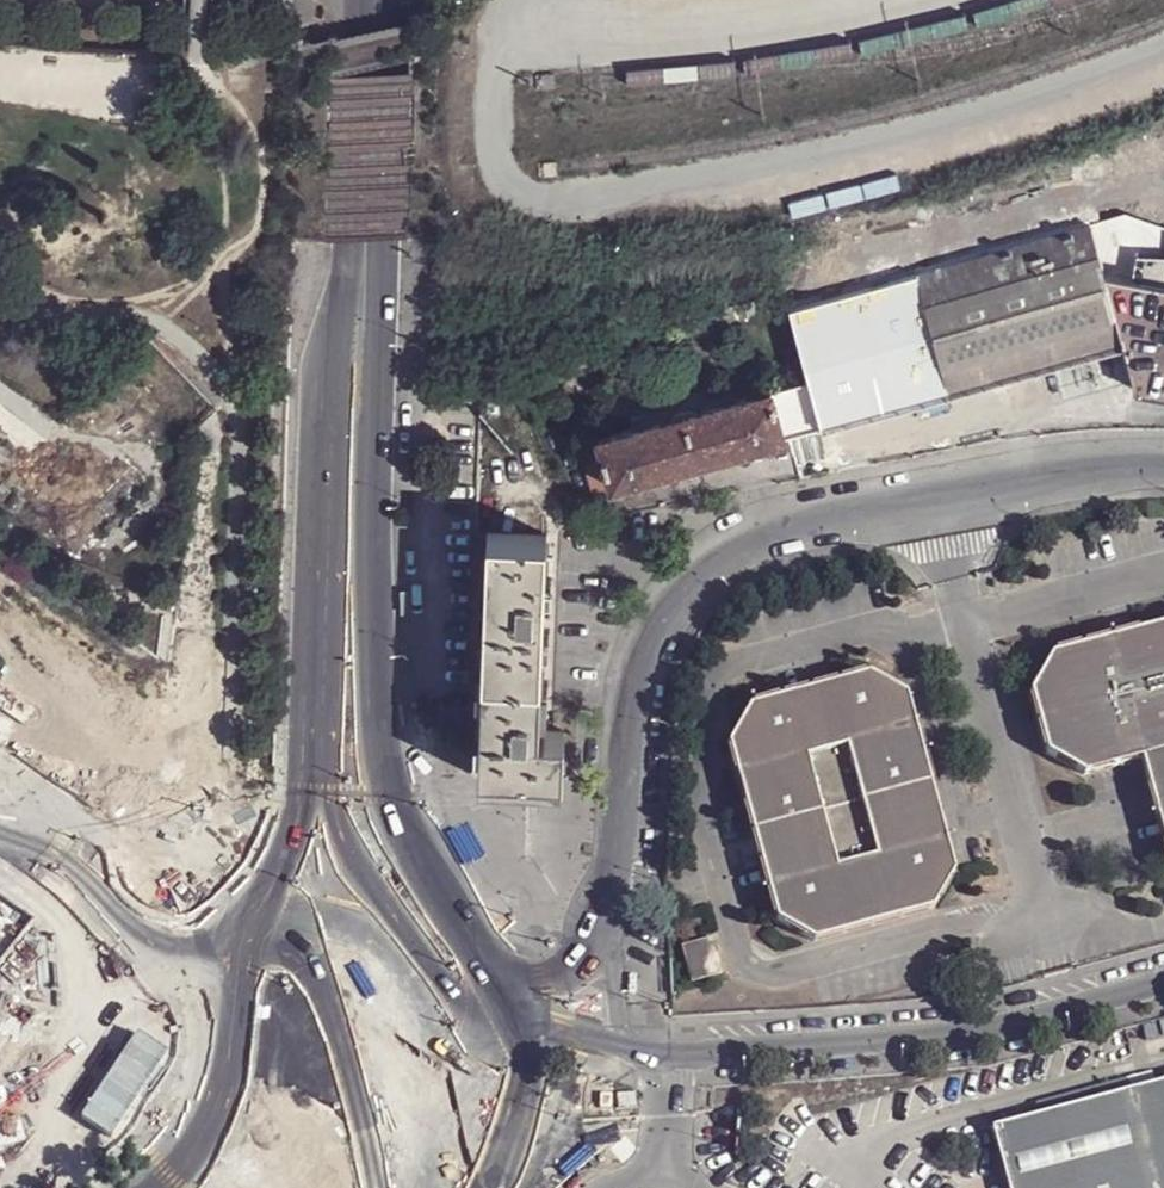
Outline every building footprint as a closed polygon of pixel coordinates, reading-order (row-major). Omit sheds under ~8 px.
[(1092,226),(917,273),(951,392),(994,380),(1124,345),(1108,285),(1101,262),(1098,251),(1092,226)] [(1142,265),(1101,262),(1108,285),(1139,289),(1142,265)] [(1139,289),(1163,291),(1163,267),(1142,265),(1139,289)] [(951,392),(917,273),(790,311),(809,381),(772,390),(785,439),(951,392)] [(1139,289),(1108,285),(1124,345),(1146,392),(1163,395),(1163,291),(1139,289)] [(760,315),(761,318),(790,311),(786,294),(757,301),(760,315)] [(1001,405),(994,380),(951,392),(958,418),(1001,405)] [(785,439),(772,390),(737,400),(736,390),(733,390),(702,400),(700,391),(665,400),(666,409),(636,418),(634,419),(636,429),(601,439),(603,443),(607,461),(612,481),(613,486),(785,439)] [(592,445),(597,464),(599,464),(607,461),(603,443),(592,445)] [(605,482),(612,481),(607,461),(599,464),(605,482)] [(491,536),(488,775),(533,775),(568,775),(569,733),(546,732),(551,536),(491,536)] [(1036,696),(1052,756),(1089,777),(1145,762),(1163,832),(1163,629),(1058,658),(1036,696)] [(757,709),(736,746),(783,921),(819,944),(938,913),(960,876),(914,699),(876,677),(757,709)] [(0,894),(0,961),(35,920),(0,894)] [(721,939),(690,947),(699,982),(729,974),(721,939)] [(998,1130),(1014,1187),(1163,1187),(1163,1085),(1161,1086),(1157,1073),(1134,1080),(1137,1092),(998,1130)]
